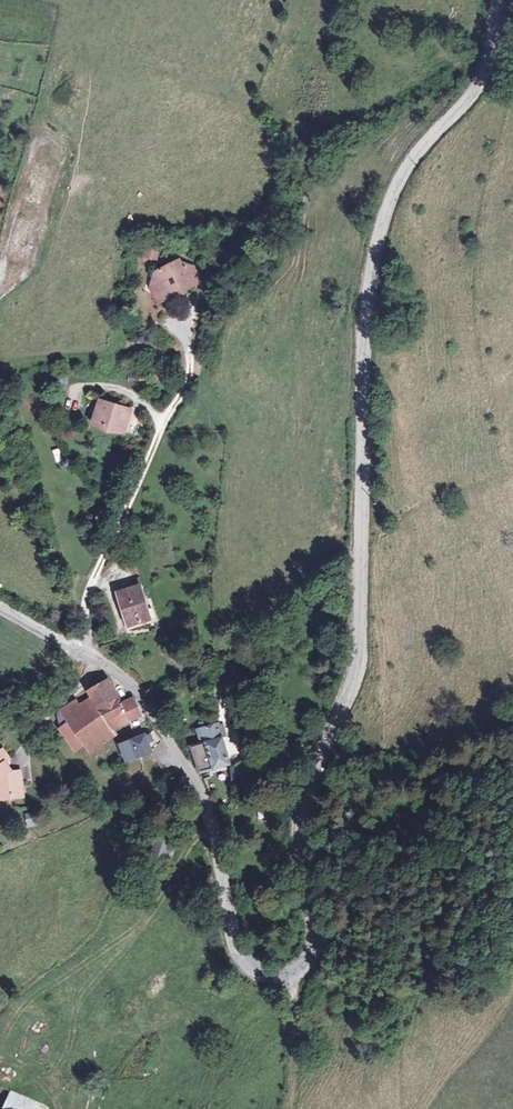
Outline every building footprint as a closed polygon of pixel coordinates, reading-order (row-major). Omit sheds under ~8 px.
[(146,247),(143,257),(157,261),(160,250),(146,247)] [(151,285),(160,288),(163,289),(167,287),(171,295),(201,280),(194,266),(188,264),(184,265),(180,258),(156,271),(151,285)] [(163,289),(160,288),(165,299),(171,295),(167,287),(163,289)] [(94,422),(119,430),(123,420),(127,421),(131,410),(101,401),(94,422)] [(149,619),(138,585),(118,591),(129,625),(149,619)] [(107,730),(111,728),(127,720),(131,729),(136,726),(131,718),(140,714),(132,696),(121,702),(109,678),(88,691),(96,706),(91,708),(67,723),(82,744),(88,739),(94,749),(105,741),(98,731),(104,726),(107,730)] [(67,723),(91,708),(87,701),(73,709),(71,705),(60,711),(67,723)] [(82,744),(67,723),(60,728),(68,739),(71,743),(76,749),(82,744)] [(200,739),(220,734),(217,723),(197,727),(200,739)] [(115,734),(111,728),(107,730),(104,726),(98,731),(105,741),(115,734)] [(134,747),(129,749),(133,758),(148,751),(149,753),(157,750),(155,747),(159,745),(162,742),(153,731),(146,734),(131,740),(134,747)] [(220,734),(200,739),(201,741),(191,744),(201,770),(229,762),(220,734)] [(88,739),(82,744),(89,754),(94,749),(88,739)] [(21,770),(11,771),(7,767),(4,763),(6,761),(10,758),(2,748),(0,750),(0,798),(24,795),(21,770)] [(34,812),(25,813),(26,823),(35,822),(34,812)]
